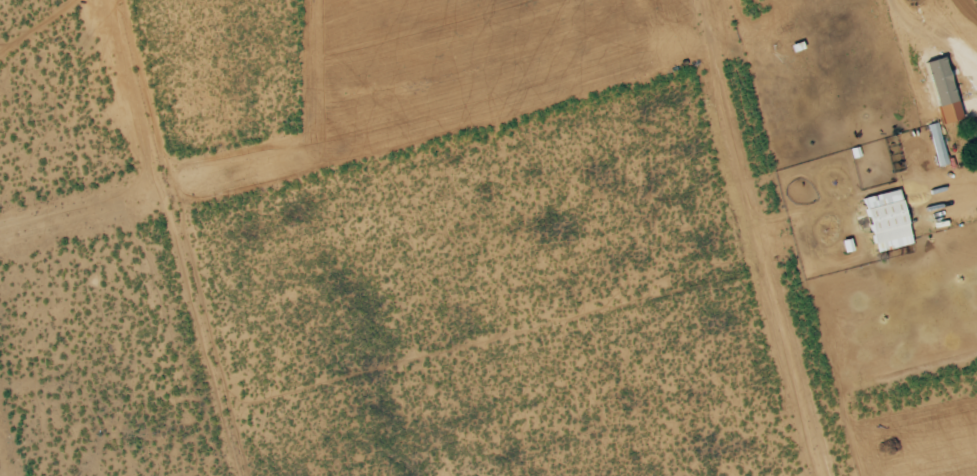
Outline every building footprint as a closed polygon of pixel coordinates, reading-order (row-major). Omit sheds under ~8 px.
[(924,62),(937,106),(955,101),(943,57),(924,62)] [(926,125),(938,167),(948,164),(936,122),(926,125)] [(862,198),(875,253),(911,244),(897,189),(862,198)] [(849,239),(840,242),(843,253),(852,251),(849,239)]
